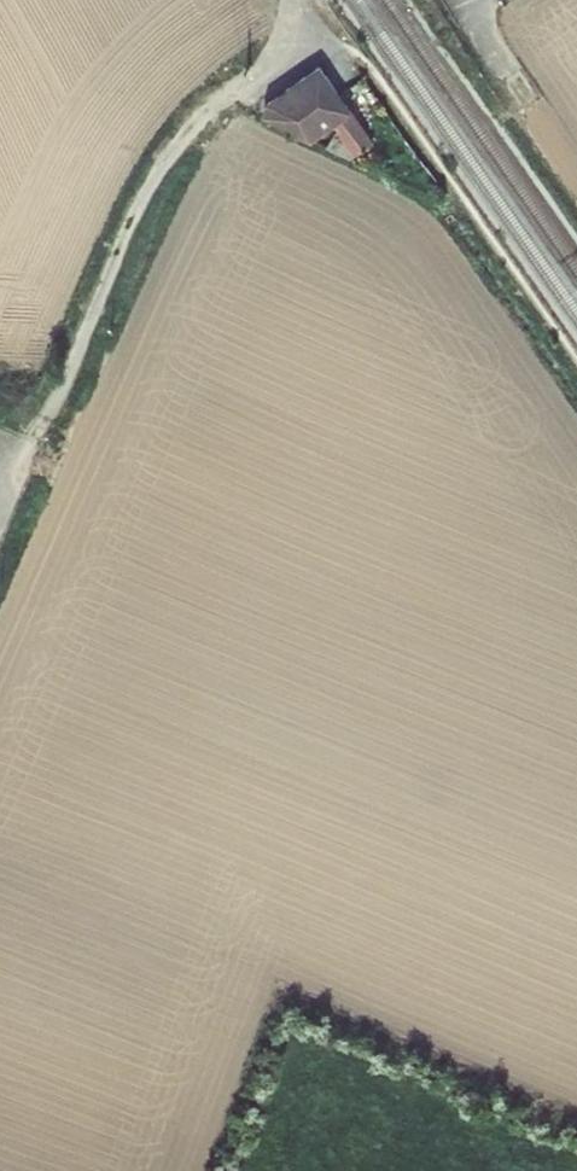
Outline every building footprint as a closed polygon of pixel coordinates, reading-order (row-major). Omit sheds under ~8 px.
[(323,62),(259,104),(356,156),(376,143),(323,62)]
